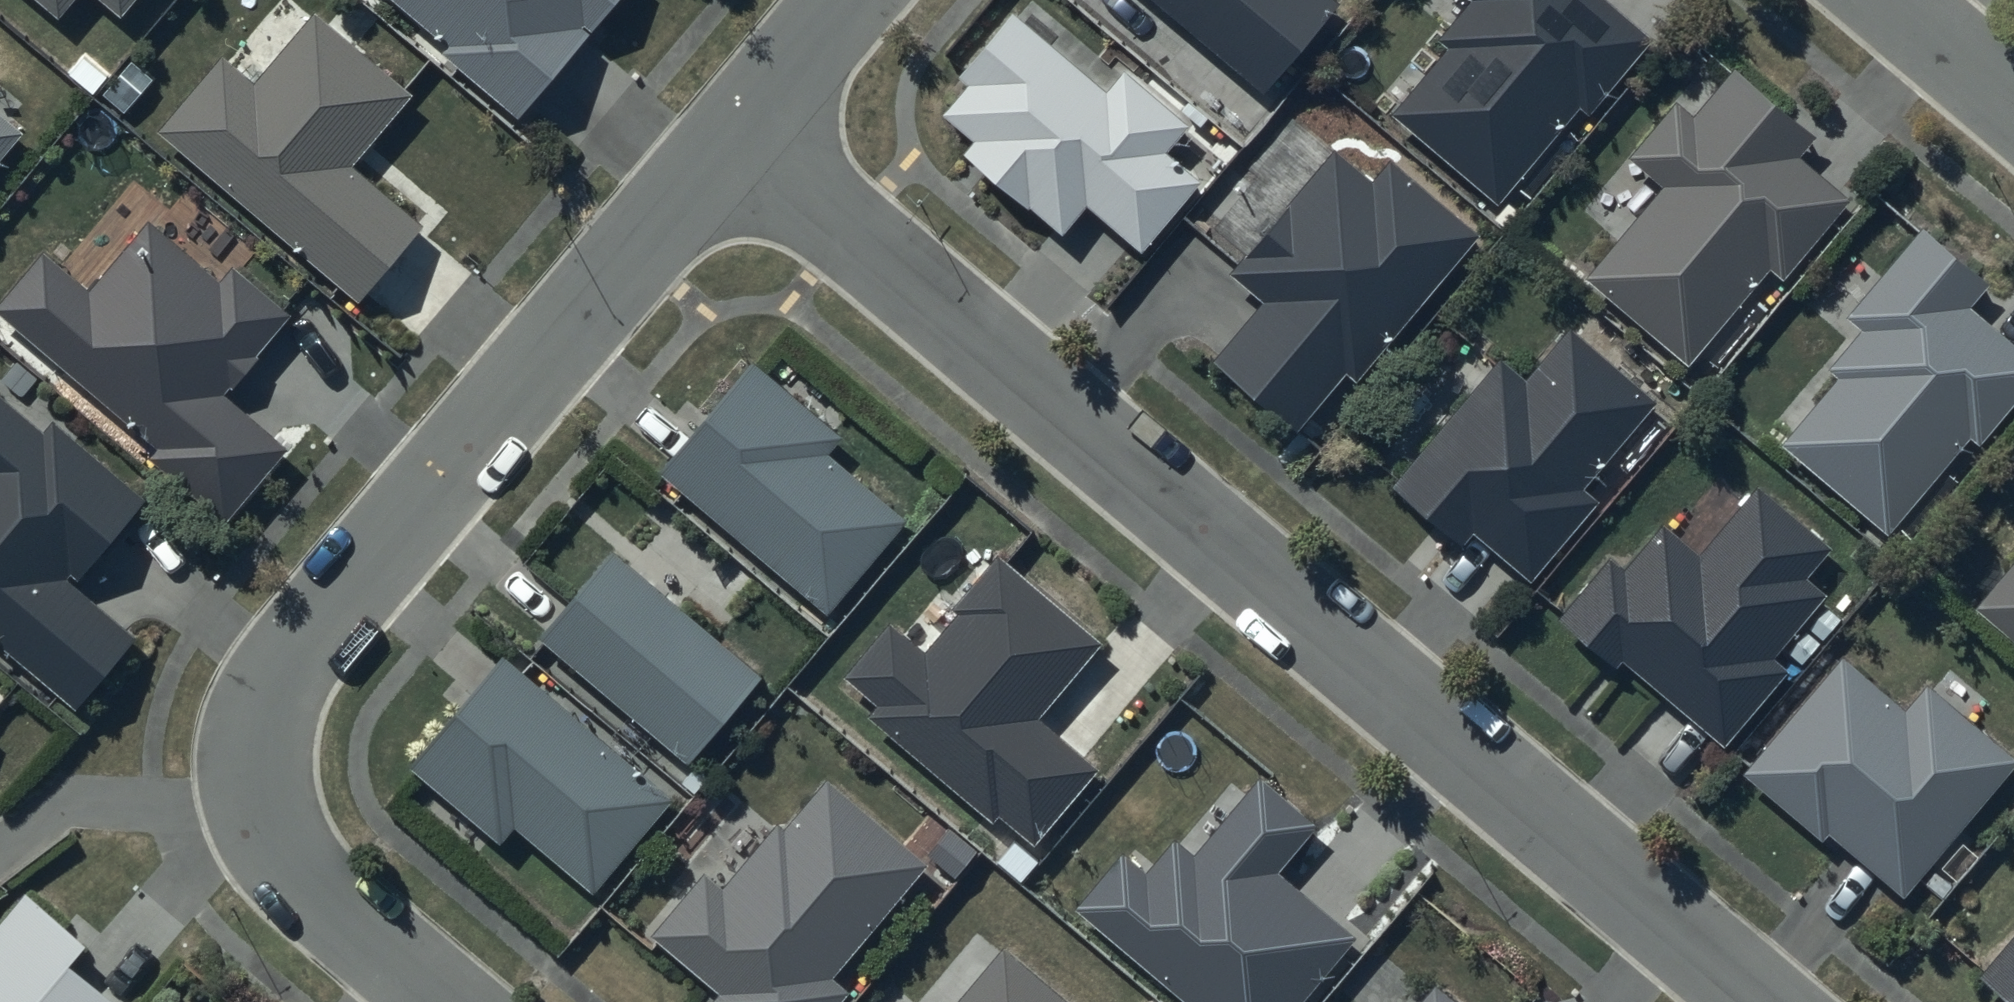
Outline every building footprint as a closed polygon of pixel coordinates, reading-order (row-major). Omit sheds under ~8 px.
[(56,10),(66,0),(45,0),(56,10)] [(122,10),(130,0),(110,0),(122,10)] [(449,43),(442,51),(518,114),(615,0),(397,0),(449,43)] [(1261,83),(1335,0),(1162,0),(1261,83)] [(1474,2),(1440,42),(1449,50),(1393,114),(1497,203),(1579,107),(1589,116),(1654,41),(1606,0),(1472,0),(1474,2)] [(1089,200),(1140,245),(1200,171),(1170,149),(1191,122),(1123,66),(1107,88),(1014,10),(958,70),(968,78),(943,112),(975,136),(965,150),(1064,230),(1089,200)] [(412,96),(314,14),(255,84),(222,57),(157,134),(359,301),(422,225),(352,167),(412,96)] [(1590,273),(1689,356),(1771,263),(1783,273),(1849,194),(1799,152),(1816,132),(1735,65),(1696,112),(1679,97),(1631,154),(1665,183),(1590,273)] [(26,125),(0,104),(0,157),(26,125)] [(1373,184),(1334,151),(1229,273),(1262,301),(1212,361),(1298,432),(1344,372),(1358,384),(1481,236),(1392,161),(1373,184)] [(147,218),(89,286),(44,249),(0,300),(0,319),(155,450),(152,458),(226,520),(284,451),(223,399),(294,315),(231,262),(218,277),(147,218)] [(1922,227),(1845,317),(1862,331),(1829,370),(1838,377),(1781,444),(1886,533),(1969,435),(1980,444),(2013,404),(2013,346),(1970,309),(1990,285),(1922,227)] [(1657,403),(1569,328),(1524,380),(1501,361),(1393,486),(1463,545),(1474,532),(1531,581),(1599,503),(1583,489),(1657,403)] [(840,438),(753,364),(659,474),(827,616),(908,521),(827,453),(840,438)] [(0,399),(0,646),(77,711),(137,641),(74,588),(148,500),(52,420),(41,433),(0,399)] [(1832,551),(1756,487),(1699,554),(1665,525),(1624,574),(1607,559),(1557,618),(1617,668),(1622,662),(1725,747),(1787,673),(1772,661),(1827,596),(1808,580),(1832,551)] [(763,680),(611,551),(538,638),(690,766),(763,680)] [(1105,644),(999,556),(954,610),(960,614),(925,656),(888,625),(842,680),(874,706),(864,717),(992,822),(998,815),(1036,847),(1103,767),(1044,718),(1105,644)] [(1975,603),(2013,636),(2013,558),(1975,603)] [(1744,770),(1822,838),(1830,830),(1905,895),(2013,770),(2013,752),(1930,679),(1907,705),(1846,653),(1744,770)] [(672,800),(503,659),(411,768),(502,844),(515,828),(593,893),(672,800)] [(1260,777),(1193,857),(1175,842),(1148,873),(1122,852),(1074,910),(1186,1001),(1305,1001),(1360,936),(1281,872),(1319,826),(1260,777)] [(826,782),(784,831),(777,826),(723,888),(707,875),(654,936),(723,995),(717,1001),(841,1001),(848,994),(830,978),(926,867),(826,782)] [(22,894),(0,920),(0,1001),(108,1001),(68,968),(85,947),(22,894)] [(1978,976),(2009,1001),(2013,1001),(2013,934),(1978,976)] [(1001,952),(959,1001),(1061,1001),(1001,952)] [(1435,985),(1420,1001),(1454,1001),(1435,985)]
